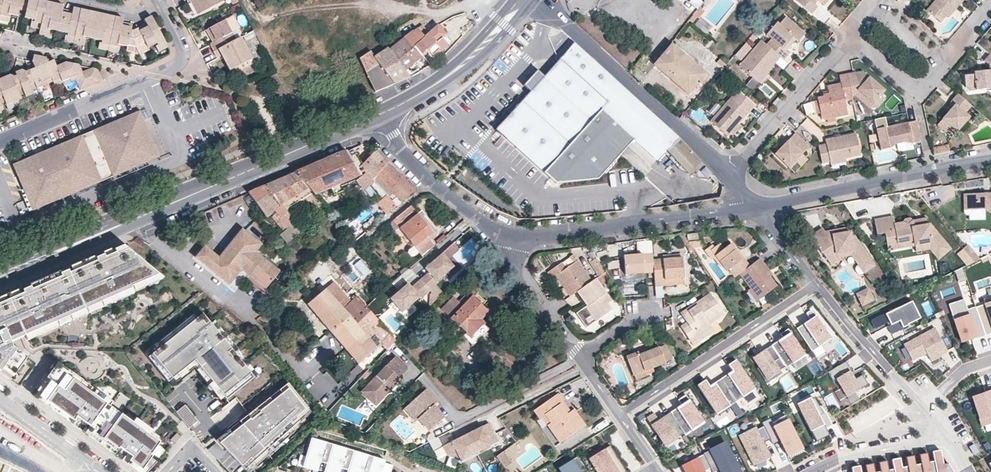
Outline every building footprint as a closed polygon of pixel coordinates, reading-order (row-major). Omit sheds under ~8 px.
[(0,7),(0,13),(7,14),(7,12),(17,14),(18,8),(20,0),(2,0),(0,7)] [(20,0),(18,8),(25,9),(25,8),(27,2),(27,0),(20,0)] [(43,10),(45,0),(35,0),(34,0),(34,3),(27,2),(25,8),(25,9),(24,15),(34,17),(33,20),(40,22),(43,10)] [(53,15),(54,12),(52,9),(54,2),(51,1),(45,0),(43,10),(40,22),(39,27),(39,29),(47,31),(48,28),(56,29),(58,22),(60,16),(53,15)] [(196,12),(220,0),(190,0),(196,12)] [(704,2),(701,0),(692,0),(685,8),(693,15),(700,6),(704,2)] [(811,2),(813,0),(796,0),(812,13),(818,7),(815,4),(811,2)] [(951,3),(955,7),(961,0),(934,0),(926,9),(935,16),(940,10),(943,13),(951,3)] [(53,15),(60,16),(61,8),(62,3),(54,2),(52,9),(54,12),(53,15)] [(955,7),(951,3),(943,13),(945,15),(947,16),(955,7)] [(73,36),(75,28),(80,8),(73,6),(72,10),(71,13),(66,14),(66,18),(60,16),(58,22),(56,29),(68,32),(67,35),(73,36)] [(705,11),(700,6),(693,15),(689,19),(693,22),(697,16),(699,18),(705,11)] [(60,16),(66,18),(66,14),(71,13),(72,10),(61,8),(60,16)] [(88,23),(89,20),(86,17),(88,9),(80,8),(75,28),(73,36),(81,37),(81,35),(91,37),(94,26),(94,24),(88,23)] [(88,9),(86,17),(89,20),(88,23),(94,24),(97,11),(88,9)] [(943,13),(940,10),(935,16),(940,20),(945,15),(943,13)] [(100,25),(101,23),(106,21),(107,14),(97,11),(94,24),(100,25)] [(108,43),(109,39),(114,15),(107,14),(106,21),(101,23),(100,25),(94,24),(94,26),(91,37),(102,39),(101,42),(108,43)] [(163,39),(150,14),(143,17),(146,22),(147,25),(146,28),(148,31),(141,34),(144,39),(146,45),(156,40),(157,42),(163,39)] [(231,30),(239,26),(232,14),(224,18),(231,30)] [(129,31),(123,30),(123,28),(121,25),(122,21),(123,17),(114,15),(109,39),(108,43),(117,45),(117,42),(126,44),(126,43),(129,31)] [(701,16),(695,23),(706,33),(712,26),(701,16)] [(785,50),(783,48),(792,38),(794,39),(797,42),(805,33),(786,17),(779,25),(776,24),(767,34),(771,39),(766,45),(779,56),(783,59),(788,53),(785,50)] [(231,30),(224,18),(207,27),(211,35),(214,33),(217,38),(214,39),(211,41),(215,50),(232,41),(235,39),(231,30)] [(122,21),(121,25),(123,28),(123,30),(129,31),(129,30),(130,26),(131,23),(122,21)] [(141,34),(148,31),(146,28),(147,25),(146,22),(137,27),(138,28),(141,34)] [(452,41),(437,25),(428,33),(421,25),(413,31),(425,46),(429,51),(434,57),(447,45),(452,41)] [(129,31),(126,43),(135,44),(138,52),(148,48),(146,45),(144,39),(141,34),(138,28),(132,31),(129,30),(129,31)] [(413,31),(412,31),(403,38),(406,42),(412,49),(414,47),(423,55),(429,51),(425,46),(413,31)] [(243,63),(252,58),(240,36),(235,39),(232,41),(215,50),(214,50),(218,57),(222,54),(230,70),(231,69),(243,63)] [(406,42),(403,38),(388,49),(405,70),(415,62),(423,55),(414,47),(412,49),(406,42)] [(794,39),(792,38),(783,48),(785,50),(794,39)] [(154,44),(157,49),(166,44),(163,39),(157,42),(154,44)] [(749,40),(744,45),(752,52),(757,46),(749,40)] [(753,78),(761,69),(765,72),(774,61),(779,56),(766,45),(762,41),(757,46),(752,52),(750,54),(741,64),(739,67),(753,78)] [(108,43),(107,49),(118,51),(119,45),(117,45),(108,43)] [(138,52),(135,44),(126,43),(126,44),(125,50),(138,52)] [(542,176),(594,118),(601,111),(626,133),(633,140),(657,161),(663,154),(682,171),(685,169),(691,174),(694,170),(702,178),(708,170),(698,159),(685,145),(676,136),(645,107),(594,62),(574,44),(547,74),(546,76),(531,92),(494,134),(542,176)] [(669,79),(671,77),(684,87),(687,83),(693,89),(699,83),(702,85),(709,77),(672,45),(655,64),(654,66),(669,79)] [(744,45),(742,47),(750,54),(752,52),(744,45)] [(750,54),(742,47),(733,58),(741,64),(750,54)] [(388,49),(388,48),(375,56),(374,57),(390,79),(394,84),(402,80),(410,76),(405,70),(388,49)] [(394,84),(390,79),(374,57),(375,56),(370,51),(364,55),(359,58),(365,70),(375,92),(385,87),(388,86),(394,84)] [(35,83),(36,86),(44,83),(42,79),(46,77),(40,63),(36,54),(33,54),(32,60),(33,63),(34,66),(29,69),(35,83)] [(46,56),(36,54),(40,63),(46,77),(50,76),(52,79),(60,76),(55,64),(52,58),(48,61),(46,56)] [(655,64),(644,54),(629,72),(640,82),(654,66),(655,64)] [(985,71),(986,75),(974,76),(963,77),(964,88),(968,91),(968,92),(990,90),(990,56),(989,55),(983,62),(987,65),(988,71),(985,71)] [(783,59),(779,56),(774,61),(781,68),(786,62),(783,59)] [(724,68),(727,64),(721,58),(717,62),(724,68)] [(78,63),(64,60),(55,64),(60,76),(61,79),(69,75),(74,74),(75,76),(79,87),(87,84),(81,70),(78,63)] [(231,69),(233,73),(245,66),(243,63),(231,69)] [(93,82),(101,79),(96,67),(90,66),(86,68),(93,82)] [(14,70),(16,75),(23,91),(24,92),(25,95),(33,92),(31,88),(36,86),(35,83),(29,69),(25,70),(20,68),(14,70)] [(87,84),(93,82),(86,68),(81,70),(87,84)] [(753,78),(757,81),(765,72),(761,69),(753,78)] [(542,72),(532,79),(526,88),(531,92),(546,76),(542,72)] [(855,74),(857,80),(862,79),(863,77),(866,74),(863,72),(855,74)] [(8,73),(3,75),(12,97),(13,100),(20,97),(19,93),(23,91),(16,75),(13,76),(8,73)] [(851,95),(854,94),(871,108),(882,96),(886,92),(866,74),(863,77),(862,79),(857,80),(855,74),(847,75),(851,95)] [(4,99),(6,103),(13,100),(12,97),(3,75),(0,77),(0,101),(4,99)] [(828,88),(828,92),(829,95),(823,97),(823,98),(817,99),(817,102),(820,114),(821,118),(823,120),(848,115),(845,101),(852,99),(851,95),(847,75),(839,77),(841,85),(828,88)] [(693,89),(687,83),(684,87),(671,77),(669,79),(688,95),(693,89)] [(62,83),(53,85),(55,94),(64,92),(62,83)] [(711,121),(728,136),(731,132),(739,123),(754,106),(737,91),(711,121)] [(25,95),(27,100),(35,96),(33,92),(25,95)] [(953,106),(947,114),(936,127),(950,138),(954,132),(967,118),(962,113),(969,105),(957,94),(949,103),(950,104),(953,106)] [(871,108),(878,108),(886,99),(882,96),(871,108)] [(817,102),(813,102),(802,104),(804,115),(816,113),(816,115),(820,114),(817,102)] [(953,106),(950,104),(944,111),(947,114),(953,106)] [(103,179),(101,176),(111,171),(113,175),(159,156),(140,110),(13,162),(32,208),(95,182),(103,179)] [(594,118),(542,176),(552,186),(598,177),(633,140),(626,133),(601,111),(594,118)] [(892,148),(896,143),(904,141),(911,143),(919,142),(915,121),(898,125),(898,128),(894,128),(894,125),(886,127),(884,117),(875,119),(878,129),(877,129),(882,150),(892,148)] [(733,134),(741,125),(739,123),(731,132),(733,134)] [(860,155),(856,134),(824,140),(825,144),(817,145),(820,163),(829,161),(845,158),(860,155)] [(794,135),(787,142),(781,149),(774,157),(789,170),(795,163),(801,156),(808,148),(794,135)] [(787,142),(785,140),(778,148),(781,149),(787,142)] [(932,145),(933,154),(950,152),(949,143),(932,145)] [(389,162),(375,149),(360,166),(366,172),(373,179),(389,162)] [(361,174),(346,150),(331,156),(296,171),(315,194),(331,186),(341,182),(361,174)] [(795,163),(800,168),(807,161),(801,156),(795,163)] [(402,201),(416,189),(397,170),(389,162),(373,179),(390,196),(393,192),(402,201)] [(323,203),(315,194),(296,171),(292,173),(276,180),(265,184),(286,209),(290,206),(293,210),(307,202),(315,209),(323,203)] [(380,202),(388,212),(398,204),(390,196),(373,179),(366,172),(358,179),(366,189),(373,183),(384,196),(380,200),(381,201),(380,202)] [(331,186),(334,193),(344,189),(341,182),(331,186)] [(278,214),(274,218),(284,230),(281,233),(288,241),(300,231),(305,237),(308,235),(286,209),(265,184),(249,192),(267,215),(273,210),(278,214)] [(990,195),(989,192),(969,192),(970,209),(973,209),(989,208),(990,209),(990,195)] [(17,203),(19,211),(27,208),(25,200),(17,203)] [(394,218),(397,222),(415,208),(411,204),(394,218)] [(422,209),(418,213),(433,231),(429,235),(432,239),(436,235),(438,232),(439,228),(422,209)] [(436,244),(432,239),(429,235),(433,231),(418,213),(401,227),(423,255),(436,244)] [(935,223),(933,224),(920,226),(919,221),(916,217),(911,218),(909,222),(900,223),(898,216),(880,219),(882,233),(890,232),(892,241),(902,239),(903,243),(919,240),(923,240),(931,249),(934,247),(939,253),(942,250),(948,256),(957,249),(938,225),(935,226),(935,223)] [(168,226),(161,229),(164,235),(171,232),(168,226)] [(854,228),(849,230),(837,232),(836,228),(828,230),(826,226),(814,235),(826,250),(828,250),(836,261),(844,255),(843,253),(841,251),(843,249),(853,248),(855,251),(863,262),(874,255),(859,233),(856,234),(854,228)] [(261,243),(243,228),(220,257),(205,245),(195,257),(229,284),(241,269),(256,251),(261,243)] [(688,241),(688,240),(684,233),(679,234),(685,242),(688,241)] [(653,252),(652,238),(642,239),(643,253),(653,252)] [(892,241),(893,249),(920,245),(919,240),(903,243),(902,239),(892,241)] [(726,246),(721,240),(713,245),(711,247),(716,254),(727,269),(729,268),(735,276),(740,272),(748,266),(739,255),(741,253),(732,242),(726,246)] [(922,250),(931,249),(923,240),(919,240),(920,245),(922,250)] [(442,252),(448,258),(459,248),(454,242),(442,252)] [(310,251),(315,257),(322,251),(318,245),(310,251)] [(963,250),(974,264),(980,261),(969,245),(963,250)] [(1,372),(4,368),(14,376),(28,358),(13,347),(11,342),(25,336),(56,322),(57,322),(69,317),(70,316),(85,310),(86,309),(100,303),(102,302),(132,289),(131,287),(133,286),(159,275),(124,246),(114,250),(116,253),(105,258),(104,255),(96,258),(97,261),(70,273),(68,270),(60,274),(61,277),(32,290),(31,287),(23,291),(24,293),(0,304),(0,372),(1,372)] [(342,251),(338,247),(327,256),(330,261),(342,251)] [(944,259),(948,256),(942,250),(939,253),(944,259)] [(265,288),(280,270),(258,252),(256,251),(241,269),(265,288)] [(448,258),(442,252),(425,267),(429,271),(421,278),(430,289),(435,284),(438,281),(437,280),(454,266),(448,258)] [(643,253),(624,255),(626,273),(654,271),(653,260),(653,252),(643,253)] [(741,253),(739,255),(748,266),(750,265),(741,253)] [(573,254),(562,261),(567,267),(577,260),(573,254)] [(878,263),(874,255),(863,262),(868,270),(878,263)] [(666,284),(666,278),(684,277),(682,257),(653,260),(654,271),(655,285),(663,285),(666,284)] [(769,275),(766,272),(769,270),(759,257),(750,265),(748,266),(740,272),(751,287),(760,297),(776,285),(769,275)] [(605,271),(597,258),(590,262),(599,275),(605,271)] [(592,280),(577,260),(567,267),(562,261),(548,272),(552,278),(556,275),(570,296),(577,291),(592,280)] [(408,281),(424,271),(418,262),(402,272),(408,281)] [(610,278),(605,271),(599,275),(603,283),(610,278)] [(135,291),(163,278),(159,275),(133,286),(135,291)] [(577,291),(587,304),(586,306),(596,320),(613,308),(608,302),(612,300),(596,277),(592,280),(577,291)] [(403,311),(420,296),(421,297),(431,289),(430,289),(421,278),(412,286),(408,282),(401,289),(402,290),(400,292),(399,291),(391,298),(403,311)] [(334,280),(326,288),(343,307),(352,299),(334,280)] [(442,292),(435,284),(430,289),(431,289),(432,291),(437,297),(442,292)] [(663,285),(655,285),(656,298),(660,297),(664,297),(663,285)] [(487,301),(473,287),(460,300),(454,295),(442,308),(457,322),(466,332),(471,336),(484,323),(481,320),(489,311),(483,305),(487,301)] [(751,287),(748,289),(757,299),(760,297),(751,287)] [(859,293),(862,298),(875,292),(872,287),(859,293)] [(309,303),(329,327),(360,362),(381,343),(387,349),(396,340),(397,339),(381,321),(367,305),(357,294),(352,299),(343,307),(326,288),(309,303)] [(103,307),(134,293),(132,289),(102,302),(103,307)] [(431,304),(437,297),(432,291),(430,293),(429,302),(431,304)] [(692,340),(713,326),(710,322),(725,313),(711,292),(681,312),(687,321),(681,326),(692,340)] [(862,298),(865,304),(878,298),(875,292),(862,298)] [(985,335),(990,333),(990,296),(984,298),(985,303),(976,306),(985,335)] [(972,339),(985,335),(976,306),(968,308),(964,298),(949,303),(961,340),(972,337),(972,339)] [(910,300),(869,320),(873,327),(887,321),(888,324),(885,325),(889,332),(906,324),(918,318),(910,300)] [(102,307),(100,303),(86,309),(89,313),(102,307)] [(586,306),(578,311),(588,326),(596,320),(586,306)] [(148,351),(151,355),(199,316),(205,312),(202,308),(148,351)] [(804,323),(797,328),(812,351),(833,337),(811,309),(807,313),(811,319),(808,320),(809,321),(805,324),(804,323)] [(72,321),(87,314),(85,310),(70,316),(72,321)] [(151,355),(170,380),(175,376),(197,359),(221,388),(226,395),(229,398),(256,376),(213,322),(205,312),(199,316),(151,355)] [(71,321),(69,317),(57,322),(59,326),(71,321)] [(217,319),(213,322),(256,376),(260,373),(217,319)] [(27,340),(58,327),(56,322),(25,336),(27,340)] [(463,335),(473,344),(489,328),(484,323),(471,336),(466,332),(463,335)] [(692,340),(694,344),(715,330),(713,326),(692,340)] [(934,326),(902,342),(911,358),(925,350),(929,359),(940,353),(939,352),(946,349),(934,326)] [(778,340),(772,345),(786,366),(787,367),(806,355),(788,328),(781,333),(784,338),(779,341),(778,340)] [(786,366),(772,345),(765,349),(766,351),(763,353),(762,351),(753,357),(759,366),(768,379),(780,371),(779,370),(786,366)] [(646,373),(654,370),(653,367),(666,362),(660,346),(640,354),(639,351),(627,355),(633,374),(635,374),(636,378),(646,375),(646,373)] [(406,368),(395,356),(360,392),(368,399),(374,392),(381,399),(399,380),(397,378),(406,368)] [(197,359),(175,376),(178,380),(197,366),(223,398),(226,395),(221,388),(197,359)] [(728,374),(721,378),(736,401),(755,389),(736,359),(728,364),(733,371),(728,375),(728,374)] [(852,370),(846,361),(828,371),(833,381),(837,379),(847,397),(869,384),(863,374),(855,379),(850,371),(852,370)] [(112,402),(58,362),(55,366),(160,443),(163,439),(124,410),(112,402)] [(35,393),(47,401),(49,398),(56,402),(53,406),(74,421),(77,417),(132,457),(129,461),(143,471),(144,471),(148,471),(158,461),(157,459),(165,450),(158,444),(160,443),(55,366),(35,393)] [(768,379),(759,366),(757,368),(767,383),(781,373),(780,371),(768,379)] [(4,368),(1,372),(11,380),(14,376),(4,368)] [(279,380),(282,383),(291,376),(285,370),(281,374),(277,377),(279,380)] [(736,401),(721,378),(714,383),(715,383),(710,387),(705,379),(698,385),(717,414),(736,401)] [(217,441),(243,471),(244,471),(246,470),(265,454),(271,450),(292,431),(298,426),(296,424),(307,414),(282,384),(273,391),(276,395),(267,403),(264,399),(243,417),(239,421),(240,422),(229,431),(217,441)] [(435,405),(430,400),(434,397),(426,389),(407,406),(420,419),(430,431),(446,417),(435,405)] [(263,399),(264,399),(267,403),(276,395),(273,391),(263,399)] [(973,397),(985,433),(990,430),(990,391),(973,397)] [(118,392),(112,402),(124,410),(130,400),(118,392)] [(381,399),(374,392),(368,399),(375,405),(381,399)] [(35,393),(35,394),(33,396),(138,471),(144,471),(143,471),(129,461),(132,457),(77,417),(74,421),(53,406),(56,402),(49,398),(47,401),(35,393)] [(546,413),(552,421),(548,424),(560,441),(585,424),(574,409),(571,411),(558,393),(534,409),(540,417),(542,416),(546,413)] [(677,407),(670,412),(684,433),(685,434),(704,422),(686,394),(678,399),(682,405),(678,408),(677,407)] [(438,402),(434,397),(430,400),(435,405),(438,402)] [(797,403),(816,441),(829,435),(826,428),(832,425),(826,412),(823,413),(815,397),(811,399),(810,397),(797,403)] [(186,405),(177,412),(189,428),(198,421),(186,405)] [(420,419),(407,406),(405,409),(417,421),(420,419)] [(684,433),(670,412),(664,416),(665,417),(659,420),(655,413),(647,418),(663,442),(676,434),(678,437),(684,433)] [(548,424),(552,421),(546,413),(542,416),(548,424)] [(312,420),(307,414),(296,424),(298,426),(301,429),(312,420)] [(226,427),(229,431),(240,422),(239,421),(243,417),(241,415),(226,427)] [(774,426),(788,420),(786,415),(772,421),(774,426)] [(771,439),(773,443),(780,440),(786,452),(793,448),(795,452),(802,448),(788,420),(774,426),(772,421),(770,418),(762,422),(764,425),(771,439)] [(499,440),(489,422),(477,428),(478,431),(469,436),(476,452),(499,440)] [(764,442),(771,439),(764,425),(757,429),(756,426),(739,435),(754,465),(771,456),(764,442)] [(292,431),(271,450),(274,453),(295,435),(292,431)] [(176,442),(182,436),(178,432),(172,438),(176,442)] [(476,452),(469,436),(459,441),(457,438),(443,445),(448,454),(461,460),(476,452)] [(384,463),(385,459),(312,437),(303,466),(317,470),(318,469),(324,471),(382,471),(384,463)] [(430,441),(429,441),(434,450),(443,445),(438,437),(436,438),(430,441)] [(704,454),(711,468),(713,471),(720,469),(721,471),(725,471),(726,471),(727,471),(730,471),(738,468),(725,442),(704,453),(704,454)] [(217,443),(208,451),(217,461),(219,459),(225,454),(217,443)] [(610,443),(589,457),(598,471),(625,471),(627,471),(610,443)] [(976,454),(981,451),(976,443),(972,446),(976,454)] [(948,463),(943,464),(941,450),(932,451),(934,461),(929,462),(927,452),(919,454),(921,464),(916,465),(914,455),(905,457),(907,466),(902,467),(900,458),(892,459),(894,469),(889,470),(887,460),(878,462),(880,471),(877,471),(954,471),(948,463)] [(504,467),(510,463),(502,452),(496,456),(504,467)] [(246,470),(247,471),(252,471),(268,458),(265,454),(246,470)] [(578,454),(565,462),(571,471),(590,471),(578,454)] [(704,454),(682,465),(686,471),(704,471),(711,468),(704,454)] [(0,460),(0,471),(24,471),(0,460)] [(565,462),(559,466),(562,471),(571,471),(565,462)] [(384,463),(382,471),(392,471),(394,466),(384,463)] [(874,463),(865,465),(866,471),(875,471),(874,463)]
